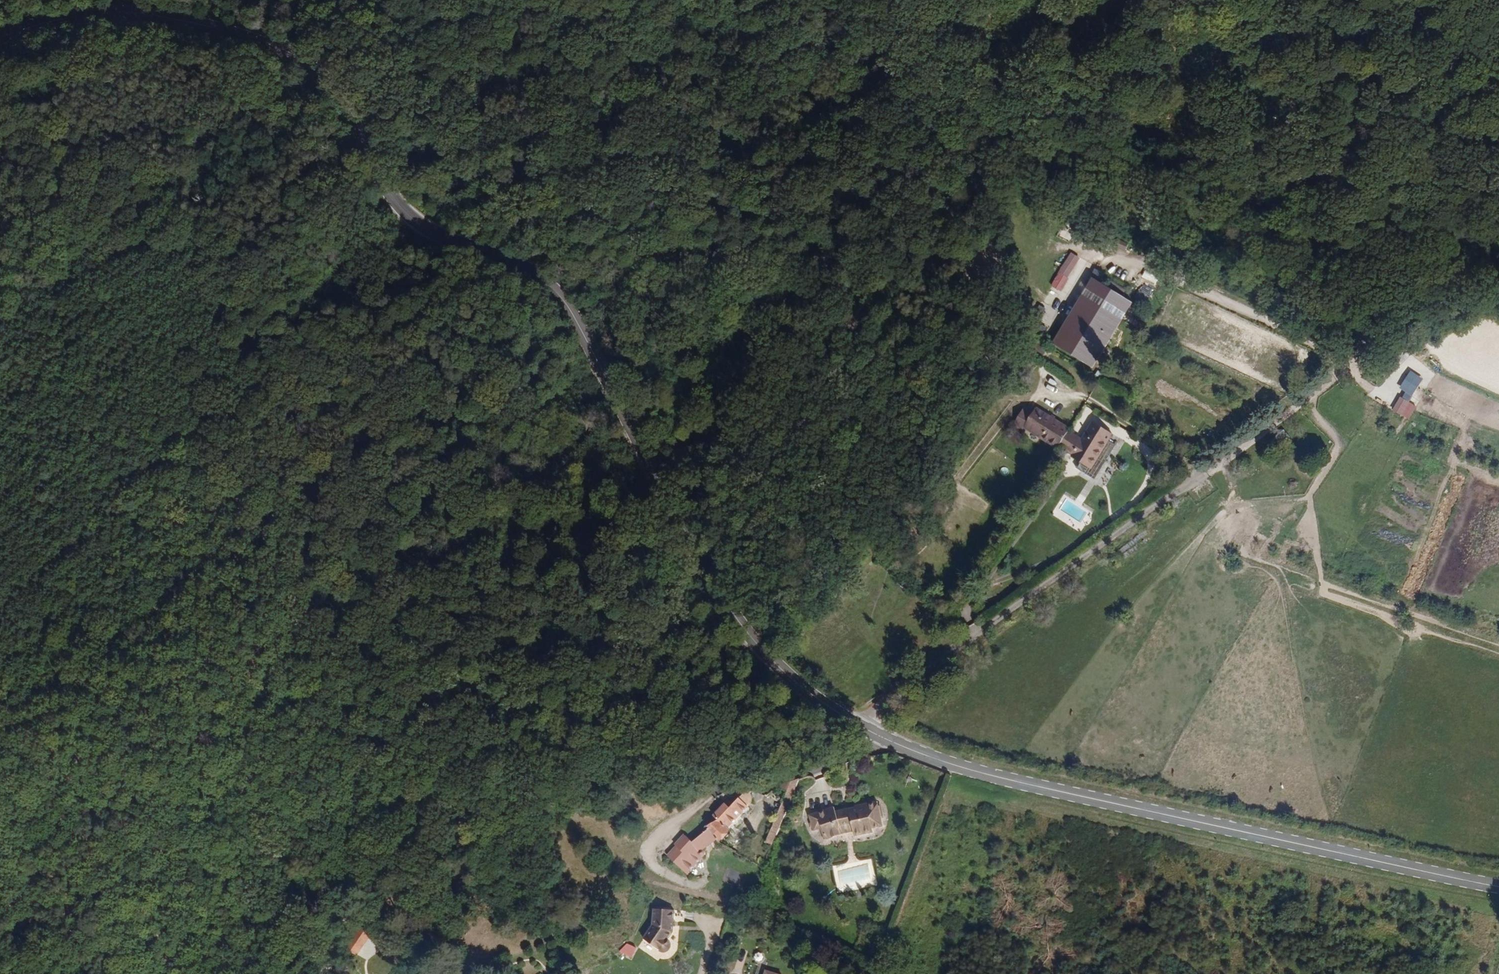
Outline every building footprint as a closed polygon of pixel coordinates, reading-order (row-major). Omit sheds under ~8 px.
[(1060,293),(1080,259),(1069,253),(1050,287),(1060,293)] [(1144,305),(1154,283),(1140,276),(1130,298),(1144,305)] [(1089,370),(1129,304),(1090,279),(1048,346),(1089,370)] [(1129,307),(1126,319),(1132,321),(1136,309),(1129,307)] [(1392,411),(1408,421),(1416,407),(1408,402),(1422,379),(1410,371),(1398,389),(1403,392),(1392,411)] [(1067,391),(1053,385),(1050,392),(1064,398),(1067,391)] [(1054,453),(1067,432),(1032,412),(1020,433),(1054,453)] [(1089,473),(1110,435),(1091,424),(1081,440),(1074,435),(1060,456),(1089,473)] [(1060,456),(1074,435),(1067,432),(1054,453),(1060,456)] [(1209,483),(1201,488),(1205,496),(1214,491),(1209,483)] [(776,861),(791,827),(797,796),(783,803),(779,823),(776,822),(762,855),(776,861)] [(734,845),(733,843),(755,820),(763,809),(747,807),(731,822),(718,834),(710,842),(713,846),(695,860),(674,878),(688,893),(690,891),(690,890),(708,872),(705,869),(721,855),(723,856),(734,845)] [(718,834),(731,822),(727,818),(714,829),(718,834)] [(868,847),(867,837),(877,835),(875,824),(870,825),(869,823),(868,821),(852,823),(852,825),(835,827),(831,830),(828,824),(812,831),(815,838),(807,842),(810,849),(818,846),(821,853),(826,852),(828,856),(837,852),(836,847),(836,843),(848,841),(849,850),(853,852),(865,851),(868,847)] [(815,838),(812,831),(804,834),(807,842),(815,838)] [(879,845),(877,835),(867,837),(868,847),(879,845)] [(466,842),(466,839),(465,837),(463,836),(460,836),(458,837),(458,838),(457,839),(457,842),(458,844),(459,845),(461,846),(463,845),(465,845),(466,843),(466,842)] [(849,850),(848,841),(836,843),(836,847),(837,852),(849,850)] [(674,878),(695,860),(688,853),(678,862),(678,863),(680,865),(670,874),(674,878)] [(670,874),(680,865),(678,863),(668,872),(670,874)] [(858,883),(865,866),(838,870),(841,886),(858,883)] [(873,881),(871,866),(865,866),(858,883),(873,881)] [(669,932),(670,909),(650,908),(650,925),(646,931),(652,934),(666,950),(669,947),(670,944),(669,941),(666,937),(669,932)] [(361,927),(344,942),(354,952),(370,937),(361,927)] [(666,950),(652,934),(646,931),(641,938),(661,949),(666,950)] [(619,953),(630,959),(636,948),(624,942),(619,953)] [(368,965),(358,973),(377,973),(368,965)]
